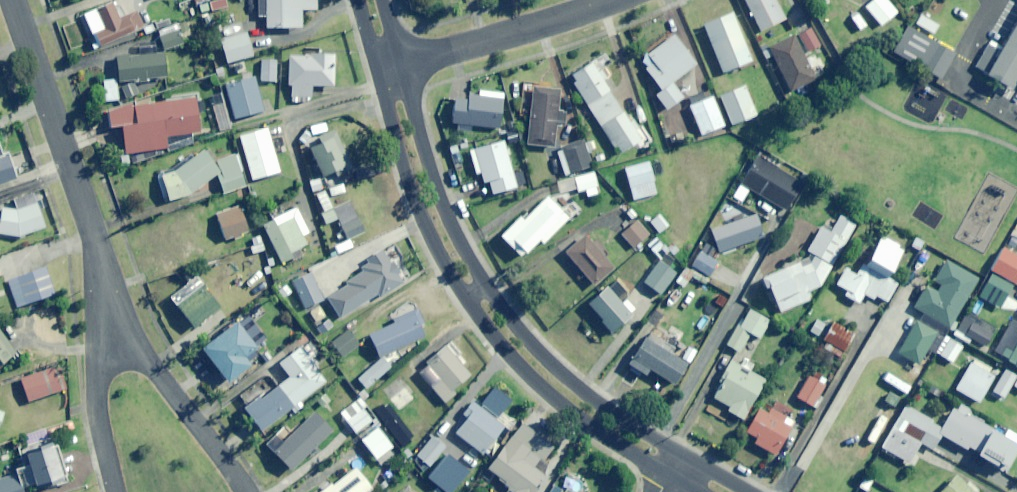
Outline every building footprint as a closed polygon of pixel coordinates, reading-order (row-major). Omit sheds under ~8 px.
[(227,7),(226,0),(216,0),(211,1),(213,10),(227,7)] [(259,17),(265,17),(265,27),(301,28),(301,9),(316,10),(316,0),(259,0),(259,17)] [(760,30),(785,17),(777,0),(744,0),(760,30)] [(864,5),(881,25),(897,11),(888,0),(870,0),(864,5)] [(138,11),(120,18),(113,2),(84,14),(97,47),(144,28),(138,11)] [(751,60),(731,11),(703,22),(722,71),(751,60)] [(1016,19),(998,49),(988,44),(976,66),(986,72),(1010,86),(1016,73),(1016,17),(1016,19)] [(944,45),(907,24),(892,51),(929,72),(944,45)] [(820,45),(810,27),(798,34),(808,51),(820,45)] [(164,50),(184,44),(179,30),(159,37),(164,50)] [(228,63),(253,55),(246,33),(221,40),(228,63)] [(674,33),(647,53),(653,61),(644,68),(661,89),(654,94),(666,109),(683,96),(672,82),(696,63),(674,33)] [(816,78),(794,33),(768,45),(790,91),(816,78)] [(166,77),(164,53),(156,54),(155,42),(138,44),(139,56),(117,58),(119,82),(166,77)] [(334,86),(334,54),(310,53),(310,56),(289,56),(289,85),(292,85),(292,96),(312,97),(312,86),(334,86)] [(276,81),(276,59),(261,59),(262,81),(276,81)] [(591,61),(568,75),(614,147),(617,145),(621,152),(641,139),(635,130),(638,128),(632,119),(628,121),(602,78),(606,76),(601,68),(597,70),(591,61)] [(235,118),(264,111),(255,76),(226,84),(235,118)] [(933,119),(947,94),(920,79),(906,104),(933,119)] [(105,101),(118,100),(116,80),(103,81),(105,101)] [(140,94),(136,82),(124,86),(128,98),(140,94)] [(558,109),(560,87),(529,85),(527,99),(522,99),(521,115),(528,116),(526,144),(554,146),(556,125),(565,125),(566,109),(558,109)] [(744,85),(720,95),(732,124),(756,115),(744,85)] [(467,98),(455,97),(451,122),(500,128),(504,97),(468,93),(467,98)] [(724,125),(712,95),(688,105),(701,134),(724,125)] [(192,133),(200,131),(196,98),(109,109),(111,127),(122,126),(126,153),(193,144),(192,133)] [(240,135),(253,180),(280,172),(275,154),(282,152),(277,137),(271,139),(267,127),(240,135)] [(341,174),(353,168),(337,134),(310,147),(324,176),(338,170),(341,174)] [(592,165),(582,138),(560,145),(570,172),(592,165)] [(517,186),(503,140),(473,148),(484,182),(489,180),(493,193),(517,186)] [(3,154),(0,144),(0,184),(16,179),(7,152),(3,154)] [(211,151),(155,174),(167,202),(191,195),(202,187),(217,174),(224,194),(246,185),(233,154),(219,160),(211,151)] [(787,209),(802,184),(756,157),(741,182),(787,209)] [(634,200),(657,193),(648,161),(625,168),(634,200)] [(593,171),(573,176),(577,191),(597,185),(593,171)] [(351,201),(332,210),(325,191),(315,195),(326,223),(338,218),(348,240),(365,232),(351,201)] [(15,199),(18,209),(1,208),(0,222),(0,232),(20,236),(45,227),(33,193),(15,199)] [(523,219),(520,216),(500,235),(520,255),(524,251),(526,252),(539,239),(543,243),(568,217),(546,195),(523,219)] [(225,240),(248,231),(239,207),(216,216),(225,240)] [(302,236),(309,233),(296,207),(263,224),(282,263),(301,253),(299,248),(306,244),(302,236)] [(719,253),(764,236),(756,213),(711,230),(719,253)] [(659,233),(669,226),(659,214),(650,222),(659,233)] [(821,227),(808,251),(814,255),(809,264),(802,267),(799,261),(765,277),(781,312),(811,299),(808,291),(820,286),(856,224),(840,215),(831,232),(821,227)] [(633,248),(649,234),(637,220),(621,234),(633,248)] [(595,285),(614,268),(585,235),(566,252),(595,285)] [(256,252),(264,250),(260,236),(252,239),(256,252)] [(887,277),(904,249),(882,236),(858,275),(846,268),(837,284),(850,292),(848,296),(859,303),(864,294),(873,299),(875,295),(886,302),(898,283),(887,277)] [(337,254),(352,248),(349,240),(334,246),(337,254)] [(1003,247),(990,269),(1015,283),(1016,280),(1016,255),(1003,247)] [(403,283),(398,276),(401,274),(393,262),(390,264),(382,251),(360,264),(364,270),(341,285),(343,288),(327,298),(341,318),(378,293),(381,298),(403,283)] [(710,276),(718,261),(702,253),(695,269),(710,276)] [(949,328),(978,278),(946,260),(930,288),(927,286),(914,307),(949,328)] [(660,294),(676,274),(659,261),(643,282),(660,294)] [(16,307),(55,294),(46,266),(7,279),(16,307)] [(306,308),(323,300),(311,273),(294,282),(306,308)] [(1006,295),(1012,285),(991,273),(985,283),(1006,295)] [(220,306),(197,278),(172,298),(196,327),(220,306)] [(626,300),(621,304),(607,287),(587,304),(611,333),(636,312),(626,300)] [(419,325),(424,323),(416,305),(396,314),(399,321),(370,334),(380,357),(425,337),(419,325)] [(760,338),(770,319),(750,308),(729,346),(740,352),(750,333),(760,338)] [(986,347),(995,328),(965,313),(956,332),(986,347)] [(250,337),(255,334),(244,318),(203,347),(228,382),(251,366),(245,357),(258,348),(250,337)] [(1010,319),(993,352),(1009,360),(1008,362),(1016,367),(1016,323),(1010,319)] [(822,334),(827,337),(822,346),(842,357),(855,334),(830,320),(822,334)] [(918,364),(938,333),(918,321),(898,352),(918,364)] [(342,358),(360,345),(347,329),(330,342),(342,358)] [(0,331),(0,363),(15,353),(0,331)] [(668,352),(671,347),(649,332),(629,363),(646,374),(649,370),(673,386),(687,365),(668,352)] [(953,363),(963,346),(949,338),(939,355),(953,363)] [(315,368),(317,366),(296,339),(290,344),(294,349),(278,361),(289,375),(245,410),(262,431),(326,382),(315,368)] [(456,359),(462,354),(453,343),(419,372),(445,403),(455,394),(452,390),(470,375),(456,359)] [(366,388),(390,367),(382,357),(358,379),(366,388)] [(750,371),(754,363),(745,357),(741,365),(731,360),(711,396),(730,407),(728,410),(743,419),(765,379),(750,371)] [(979,402),(993,377),(971,364),(957,389),(979,402)] [(30,401),(64,389),(56,366),(21,378),(30,401)] [(990,392),(1002,400),(1016,377),(1004,369),(990,392)] [(414,397),(395,376),(378,391),(393,408),(397,404),(401,408),(414,397)] [(813,406),(825,385),(809,376),(797,397),(813,406)] [(340,413),(354,433),(372,421),(363,408),(367,405),(362,397),(340,413)] [(482,453),(505,426),(475,401),(452,428),(482,453)] [(775,455),(794,422),(761,403),(745,431),(757,438),(754,443),(775,455)] [(932,420),(910,408),(898,429),(920,441),(932,420)] [(889,428),(895,416),(882,409),(875,421),(889,428)] [(292,470),(333,430),(315,411),(274,451),(292,470)] [(1000,432),(966,414),(953,437),(1010,469),(1016,456),(1016,439),(1001,430),(1000,432)] [(554,446),(523,422),(487,470),(511,488),(508,491),(535,491),(546,477),(543,475),(550,465),(544,460),(554,446)] [(880,449),(908,465),(921,443),(893,427),(880,449)] [(387,452),(393,447),(378,428),(362,440),(381,464),(391,456),(387,452)] [(67,478),(54,437),(18,448),(25,471),(0,479),(0,491),(23,491),(22,488),(34,484),(35,487),(67,478)] [(423,474),(446,447),(433,437),(417,456),(421,460),(415,467),(423,474)] [(373,489),(356,467),(332,486),(331,484),(321,491),(370,491),(373,489)] [(961,474),(942,491),(978,491),(961,474)]
